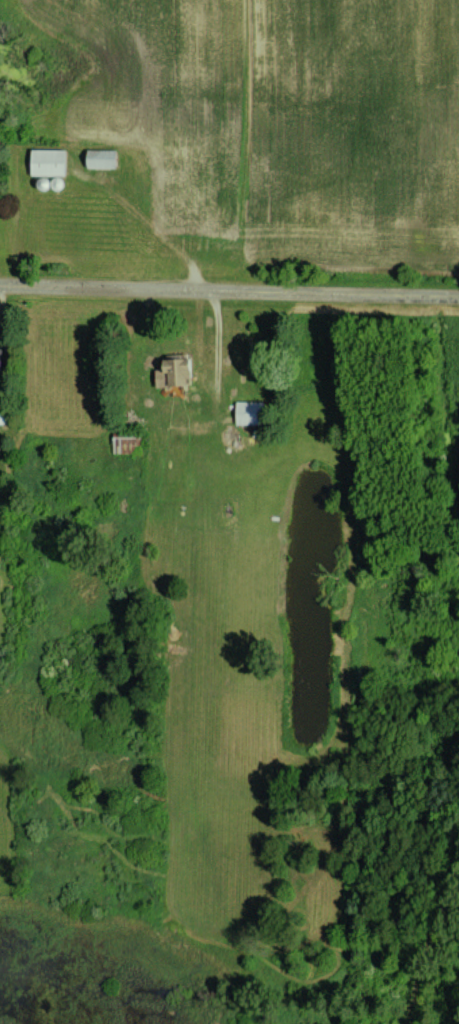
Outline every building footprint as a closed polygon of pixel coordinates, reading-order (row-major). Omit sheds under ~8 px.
[(28,175),(63,175),(64,150),(29,149),(28,175)] [(115,168),(115,150),(83,149),(83,168),(115,168)] [(191,359),(155,358),(154,385),(184,386),(185,372),(191,372),(191,359)] [(258,402),(234,401),(233,424),(258,425),(258,402)]
